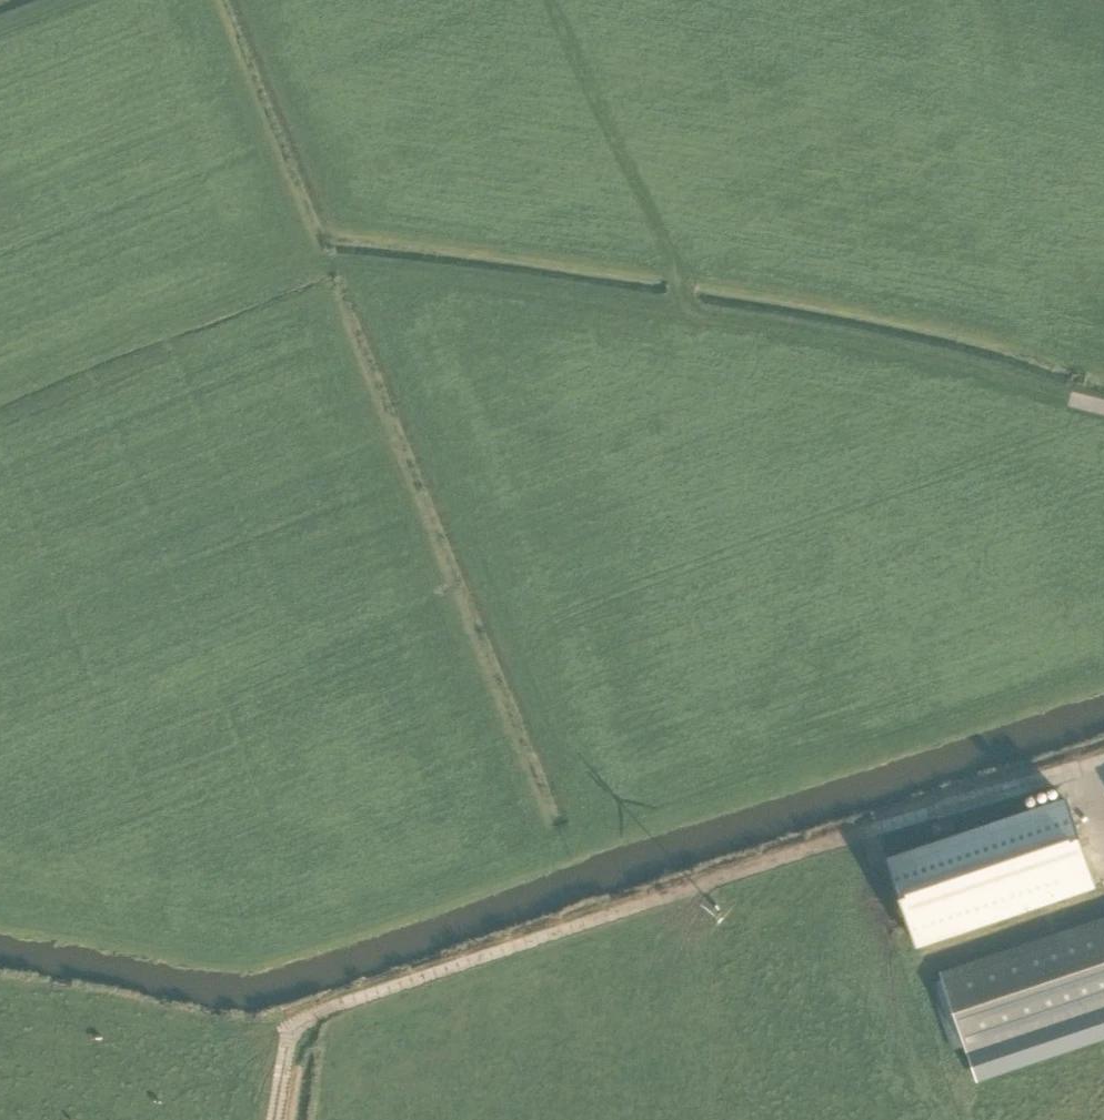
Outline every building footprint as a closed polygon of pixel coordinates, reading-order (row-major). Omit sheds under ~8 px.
[(1066,800),(889,860),(916,943),(1094,883),(1066,800)] [(939,971),(942,977),(946,992),(954,1015),(965,1044),(967,1050),(968,1050),(1103,1005),(1103,916),(939,971)] [(968,1050),(977,1077),(1103,1035),(1103,1005),(968,1050)]
